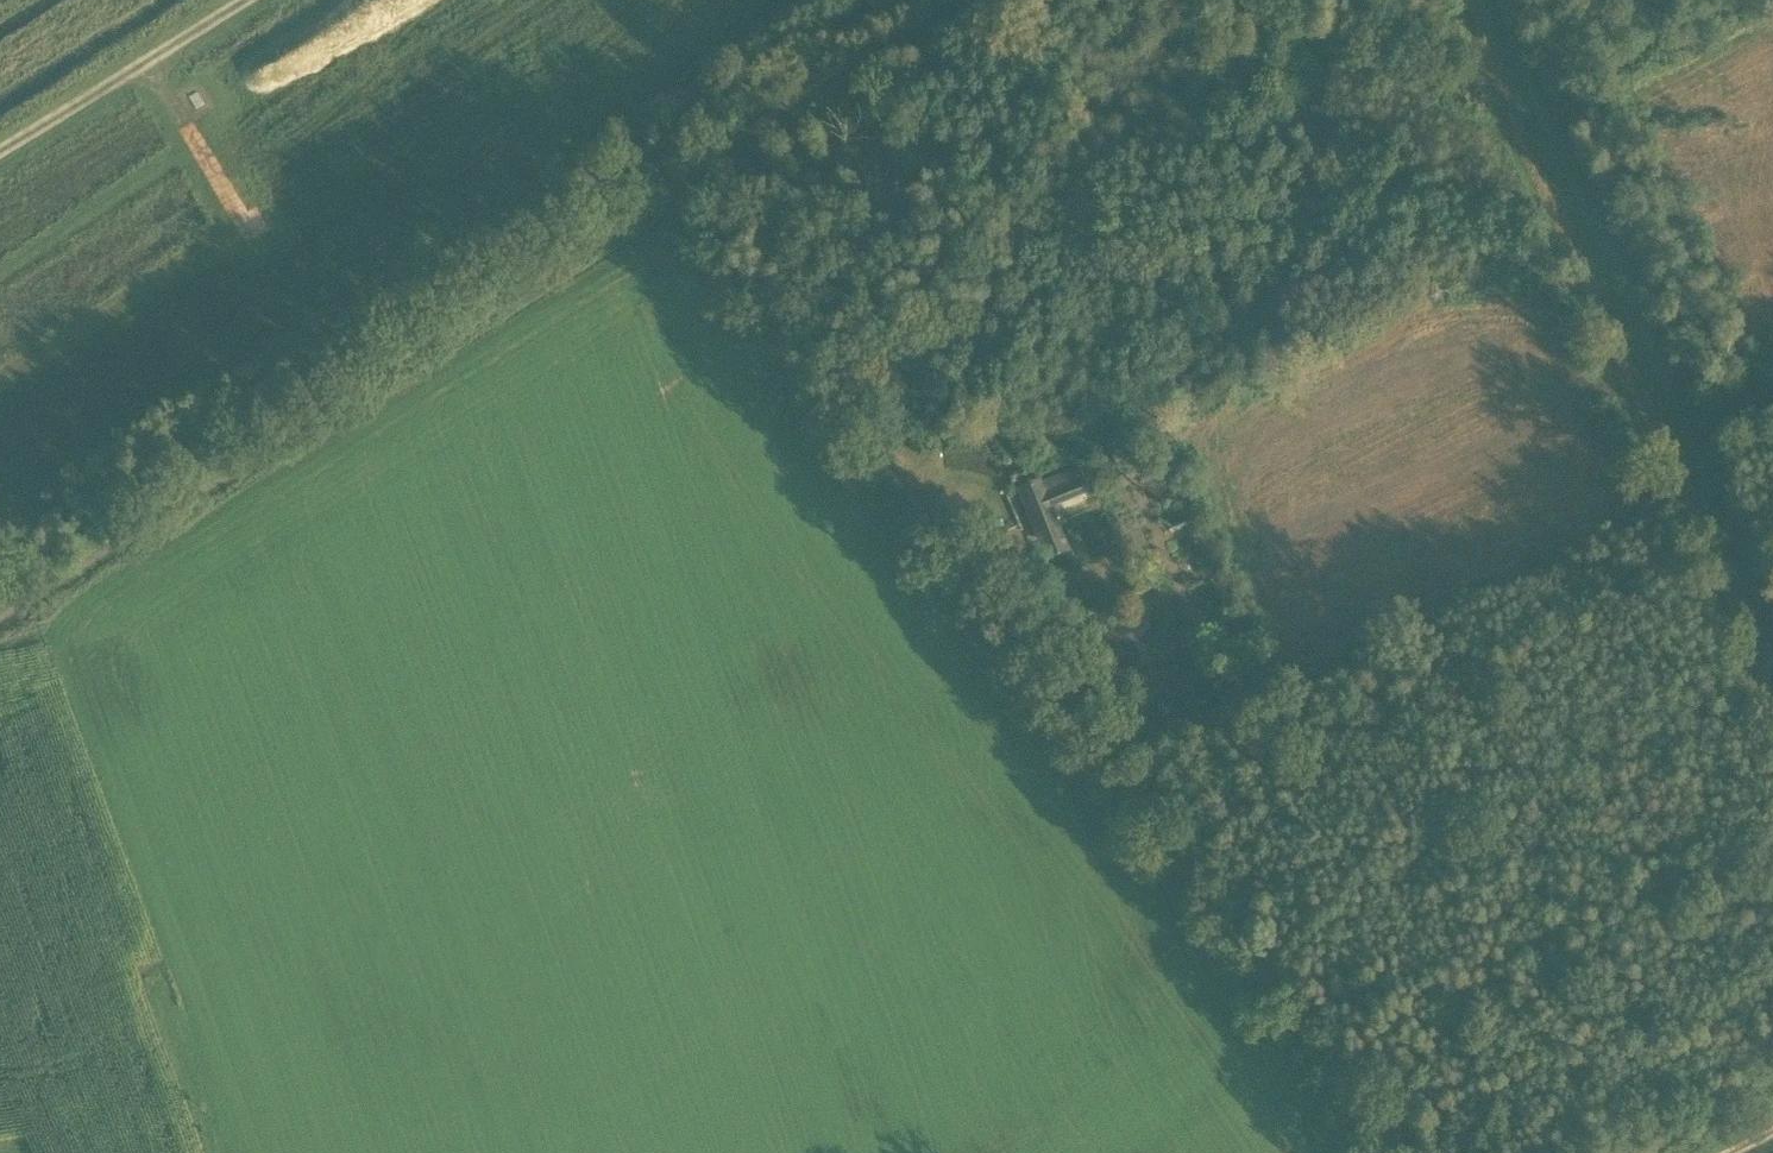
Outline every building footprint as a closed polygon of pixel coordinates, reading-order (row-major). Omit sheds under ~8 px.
[(1016,490),(1035,537),(1060,527),(1055,516),(1093,500),(1084,478),(1080,479),(1076,469),(1042,483),(1041,480),(1016,490)] [(1061,555),(1056,537),(1025,545),(1030,563),(1061,555)]
